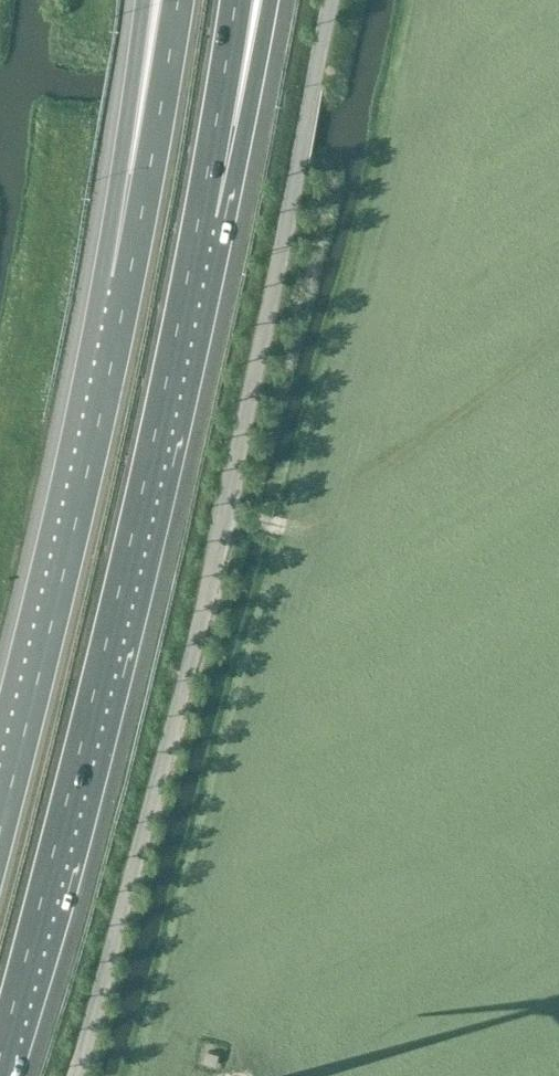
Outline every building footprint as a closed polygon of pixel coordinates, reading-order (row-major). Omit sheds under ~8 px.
[(220,1055),(209,1052),(206,1063),(218,1066),(220,1055)]
